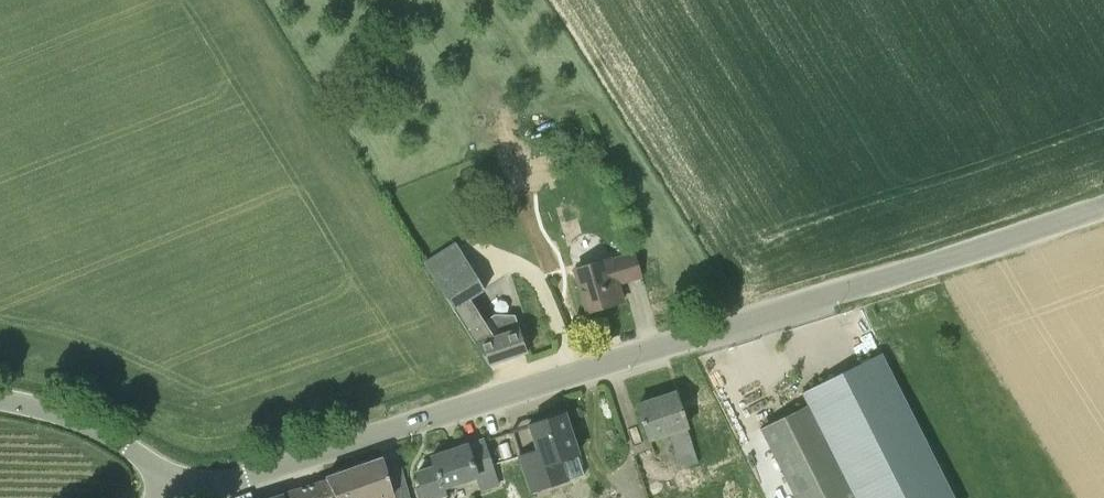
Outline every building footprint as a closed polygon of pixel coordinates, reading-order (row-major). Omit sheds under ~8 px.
[(471,299),(486,289),(458,245),(425,266),(489,364),(527,351),(515,315),(495,314),(484,321),(471,299)] [(642,276),(635,251),(613,257),(613,256),(574,268),(588,312),(623,301),(617,284),(642,276)] [(808,404),(760,429),(795,497),(954,497),(881,353),(802,393),(808,404)] [(699,463),(689,429),(687,426),(683,415),(684,414),(683,410),(681,410),(680,405),(676,394),(675,392),(638,405),(650,442),(670,435),(681,469),(699,463)] [(538,443),(520,449),(534,491),(568,480),(562,460),(579,455),(561,400),(528,410),(538,443)] [(435,467),(417,473),(421,486),(415,488),(418,497),(448,497),(445,490),(477,479),(482,493),(501,487),(485,439),(432,456),(435,467)] [(335,497),(392,497),(395,497),(410,493),(404,473),(388,478),(381,458),(326,477),(327,481),(335,497)] [(327,481),(284,495),(285,497),(335,497),(327,481)]
